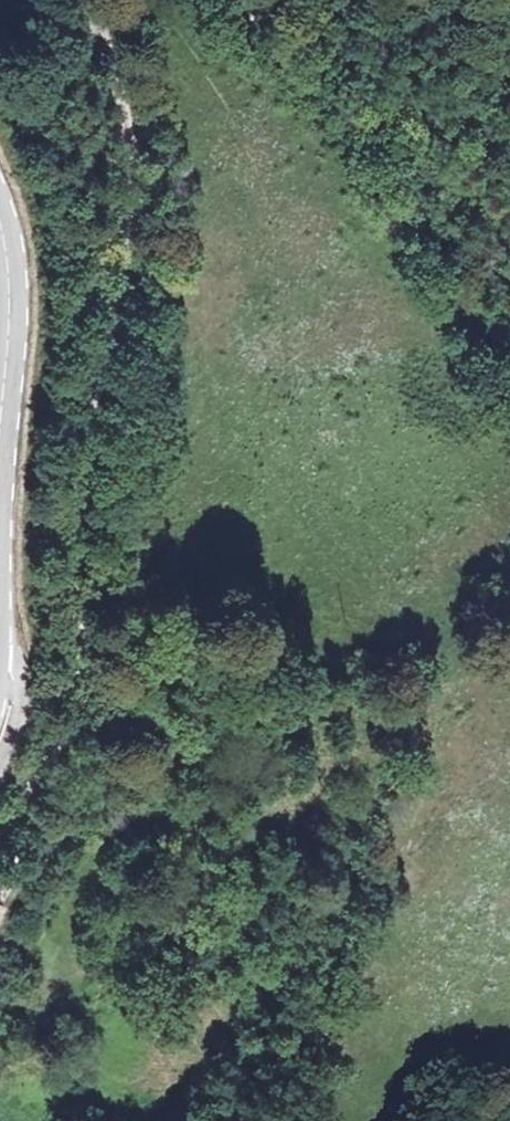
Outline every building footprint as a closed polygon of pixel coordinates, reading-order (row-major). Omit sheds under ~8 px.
[(118,639),(109,627),(101,634),(110,645),(118,639)] [(0,895),(0,913),(8,900),(0,895)]
